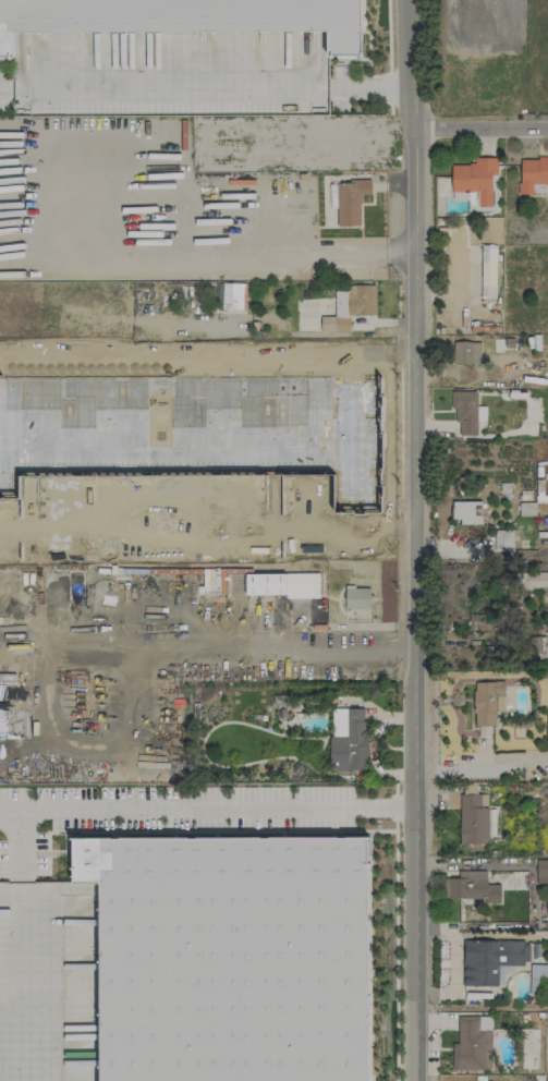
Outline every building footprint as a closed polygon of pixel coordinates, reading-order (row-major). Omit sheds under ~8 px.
[(10,56),(12,31),(326,31),(326,56),(361,54),(361,0),(0,0),(0,56),(10,56)] [(451,165),(451,192),(477,192),(478,207),(492,207),(491,175),(497,175),(497,158),(472,158),(472,165),(451,165)] [(519,158),(519,195),(532,194),(532,185),(547,185),(547,158),(519,158)] [(337,227),(360,226),(360,199),(371,199),(371,181),(336,182),(337,227)] [(480,297),(495,298),(496,246),(482,245),(480,297)] [(222,310),(242,310),(243,283),(222,283),(222,310)] [(375,286),(334,287),(334,317),(320,317),(321,332),(348,332),(348,316),(375,315),(375,286)] [(480,364),(480,342),(453,342),(452,363),(480,364)] [(378,512),(378,376),(339,379),(339,374),(0,376),(0,497),(16,497),(16,476),(333,474),(333,512),(378,512)] [(458,436),(476,436),(477,392),(451,392),(451,408),(455,408),(454,422),(459,422),(458,436)] [(480,524),(481,502),(452,501),(451,519),(460,519),(459,524),(480,524)] [(512,530),(494,530),(495,551),(513,551),(512,530)] [(318,573),(245,575),(245,597),(319,596),(318,573)] [(370,588),(345,587),(345,609),(370,610),(370,588)] [(504,682),(474,682),(473,726),(495,727),(495,712),(504,712),(504,682)] [(330,771),(366,771),(366,708),(330,708),(330,771)] [(459,845),(488,845),(487,794),(459,795),(459,845)] [(369,837),(369,1080),(99,1080),(98,882),(71,882),(71,837),(369,837)] [(536,861),(536,884),(547,884),(547,860),(536,861)] [(500,900),(500,885),(486,885),(486,871),(458,872),(458,879),(445,879),(445,901),(500,900)] [(463,941),(462,986),(504,987),(504,974),(513,974),(514,965),(529,965),(529,942),(463,941)] [(457,1044),(453,1044),(452,1070),(490,1071),(491,1017),(457,1016),(457,1044)]
